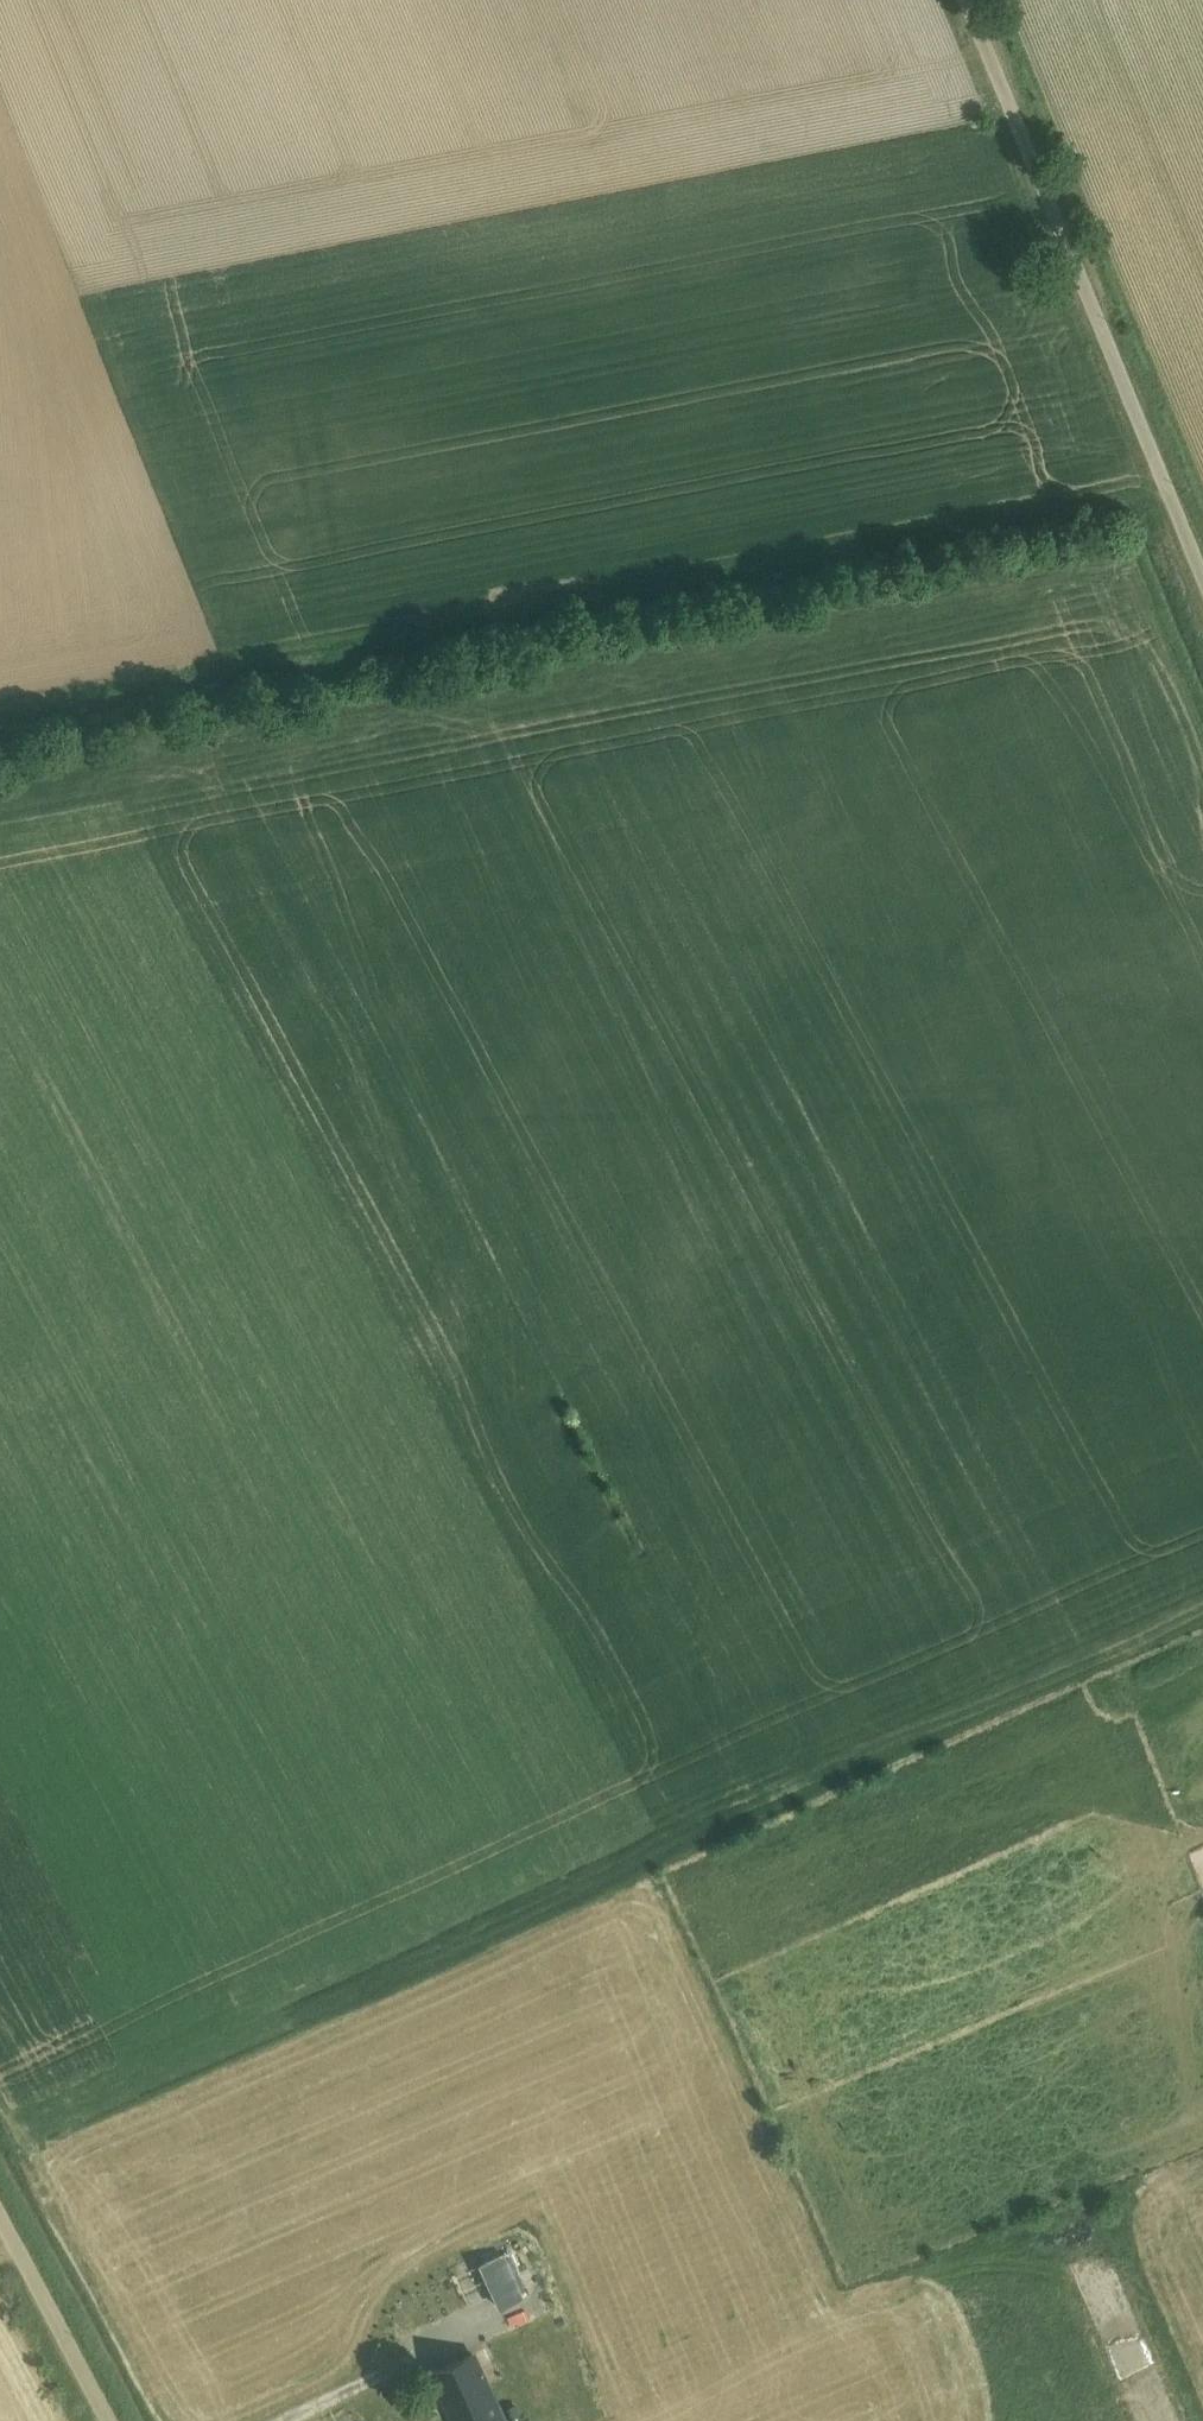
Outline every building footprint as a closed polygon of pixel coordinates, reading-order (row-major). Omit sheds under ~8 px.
[(497,2247),(440,2272),(459,2313),(493,2297),(505,2324),(527,2314),(497,2247)] [(420,2367),(447,2420),(501,2420),(507,2418),(469,2343),(420,2367)]
